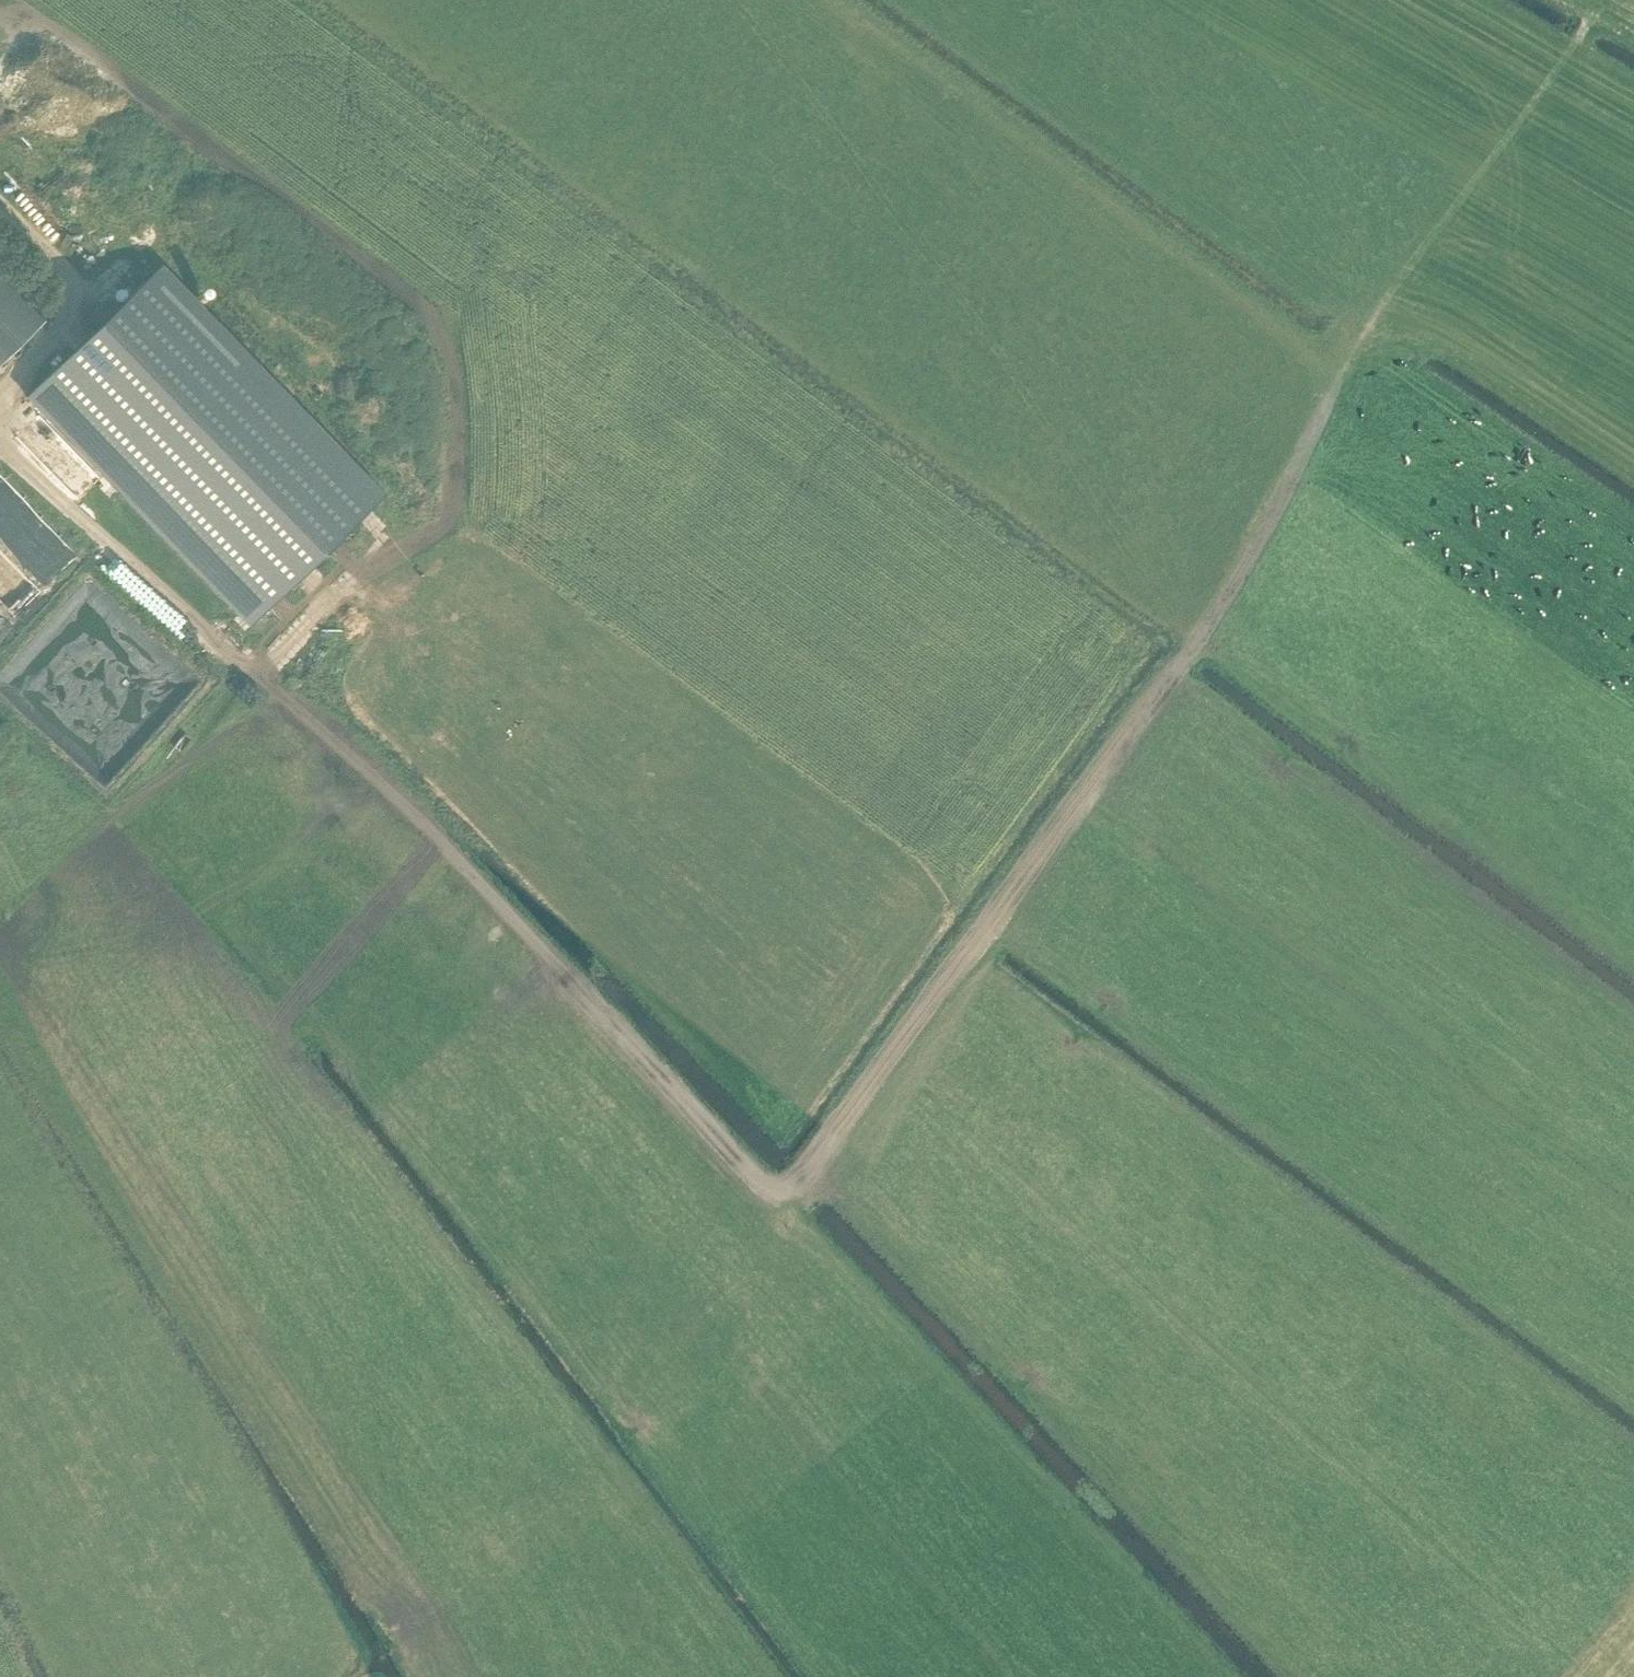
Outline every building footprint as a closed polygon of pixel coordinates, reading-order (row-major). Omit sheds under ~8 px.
[(5,361),(44,324),(0,279),(0,366),(5,361)] [(357,521),(232,392),(123,498),(248,626),(357,521)]
